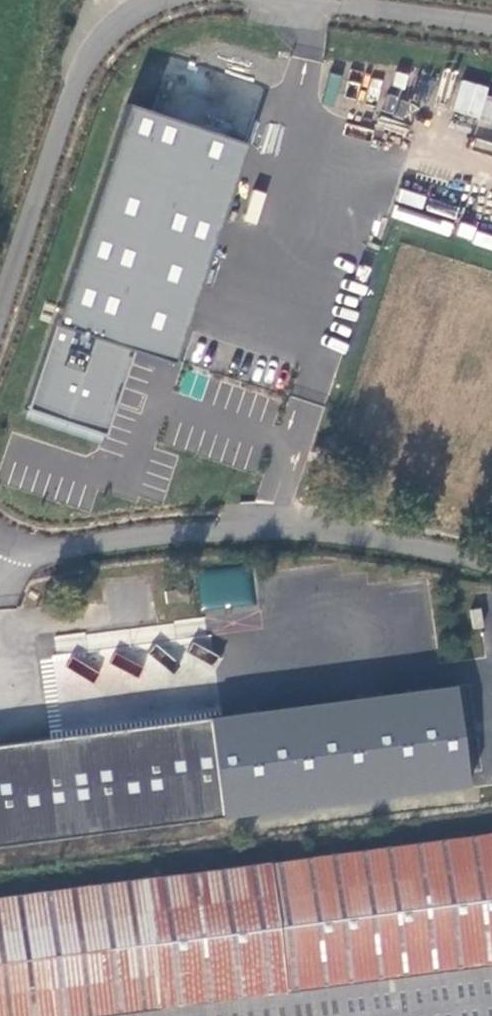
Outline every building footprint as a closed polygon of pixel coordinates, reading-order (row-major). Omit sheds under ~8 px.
[(197,126),(248,141),(264,87),(223,75),(222,80),(207,76),(200,102),(177,95),(183,77),(165,72),(155,104),(200,117),(197,126)] [(459,83),(451,113),(491,123),(491,91),(459,83)] [(247,146),(122,104),(16,414),(99,442),(129,352),(171,366),(247,146)] [(255,607),(251,566),(196,573),(201,613),(255,607)] [(164,591),(166,602),(187,599),(186,588),(164,591)] [(473,628),(482,627),(479,608),(470,610),(473,628)] [(193,642),(188,651),(211,664),(216,655),(193,642)] [(92,681),(98,670),(70,656),(65,668),(92,681)] [(262,813),(265,837),(491,808),(491,706),(253,738),(259,787),(221,792),(211,718),(0,745),(0,847),(262,813)] [(0,898),(0,1015),(491,1015),(491,834),(0,898)]
